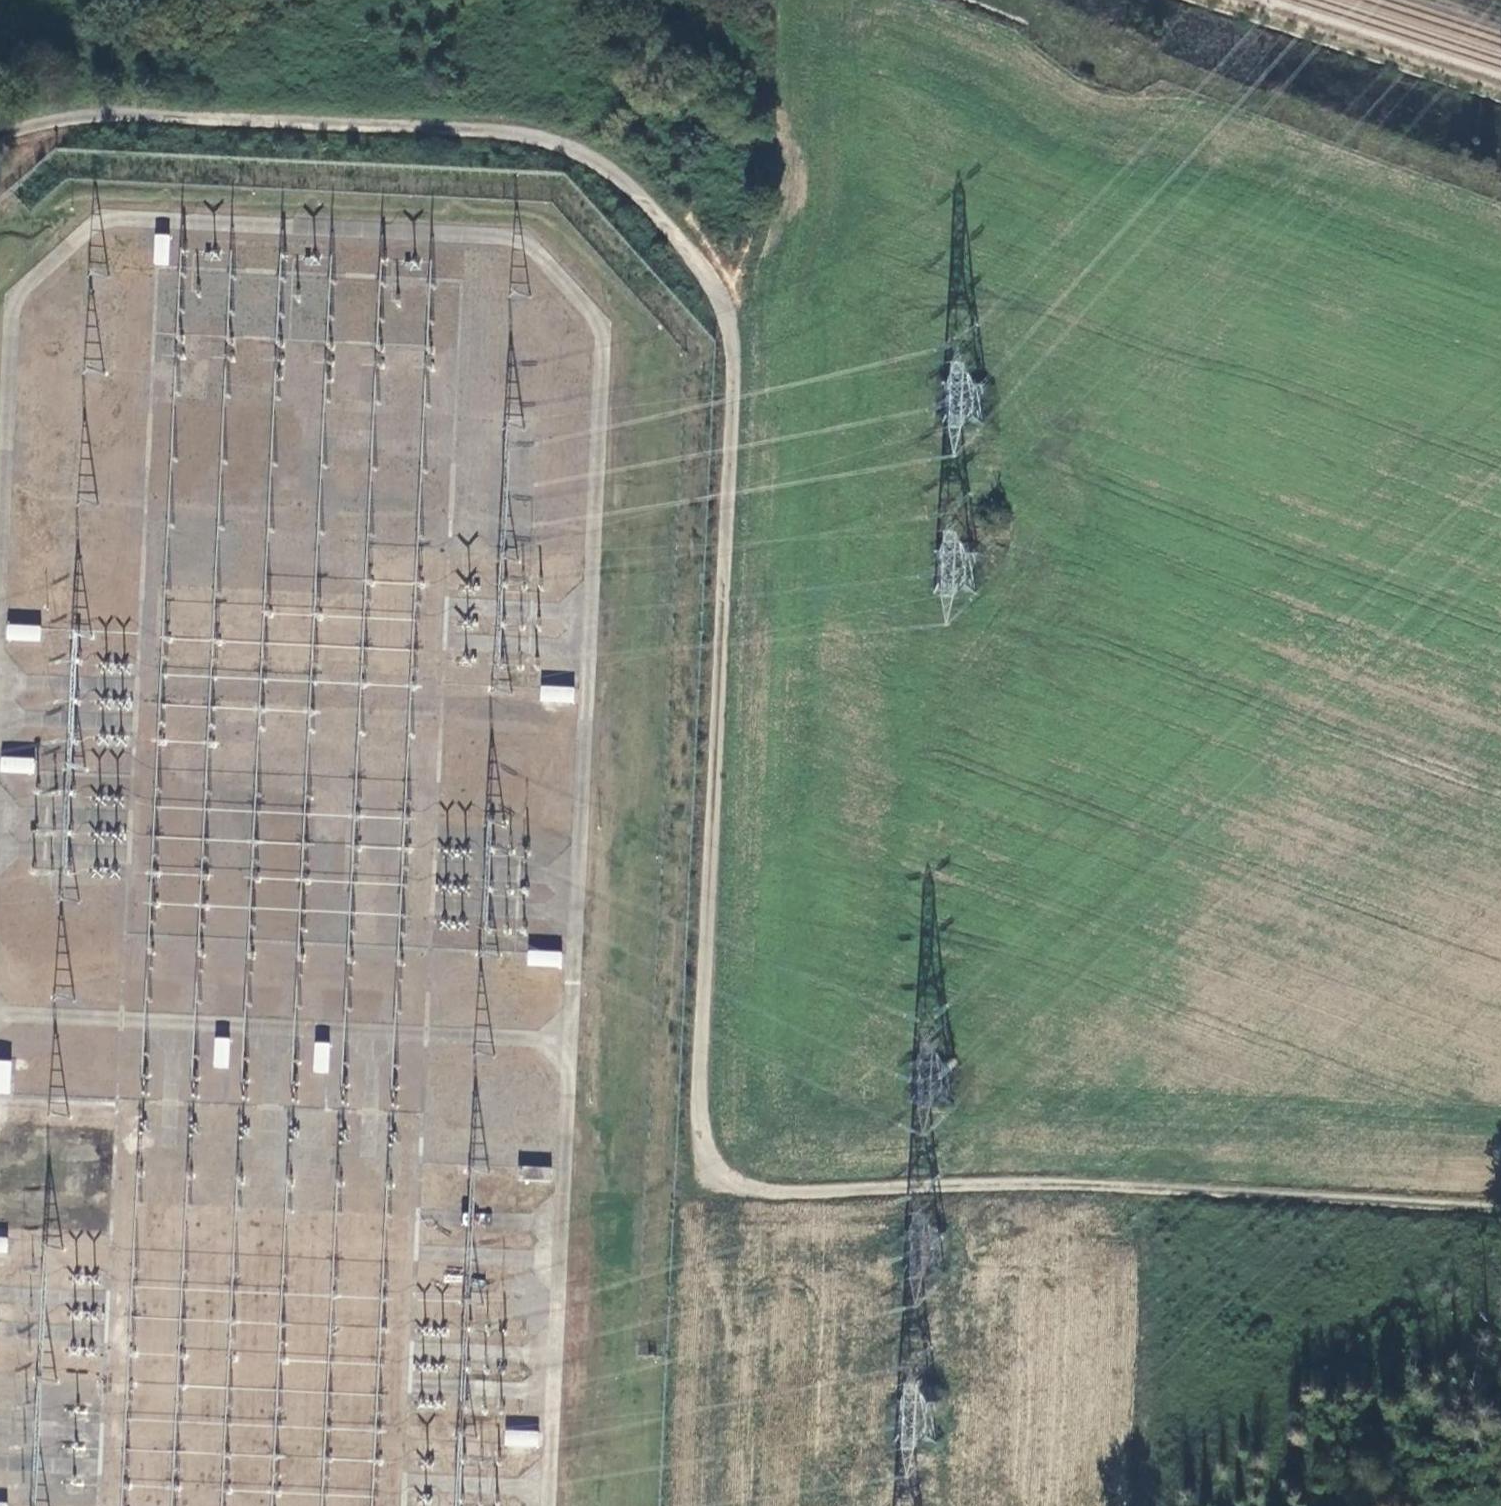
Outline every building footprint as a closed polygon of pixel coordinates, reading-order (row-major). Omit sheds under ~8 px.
[(174,238),(159,237),(157,266),(172,267),(174,238)] [(46,628),(11,626),(10,642),(45,644),(46,628)] [(577,689),(544,688),(544,704),(577,705),(577,689)] [(39,760),(4,759),(4,776),(38,777),(39,760)] [(291,1019),(295,969),(284,968),(285,951),(261,950),(256,1016),(291,1019)] [(566,954),(532,953),(532,968),(565,969),(566,954)] [(234,1039),(218,1038),(217,1068),(233,1068),(234,1039)] [(334,1044),(318,1043),(316,1072),(332,1073),(334,1044)] [(293,1054),(249,1050),(245,1104),(289,1108),(293,1054)] [(0,1061),(0,1092),(15,1093),(17,1062),(0,1061)] [(185,1094),(159,1094),(159,1148),(185,1148),(185,1094)] [(553,1167),(520,1166),(519,1181),(552,1182),(553,1167)] [(0,1238),(0,1253),(11,1254),(12,1239),(0,1238)] [(543,1433),(509,1431),(508,1446),(542,1447),(543,1433)]
